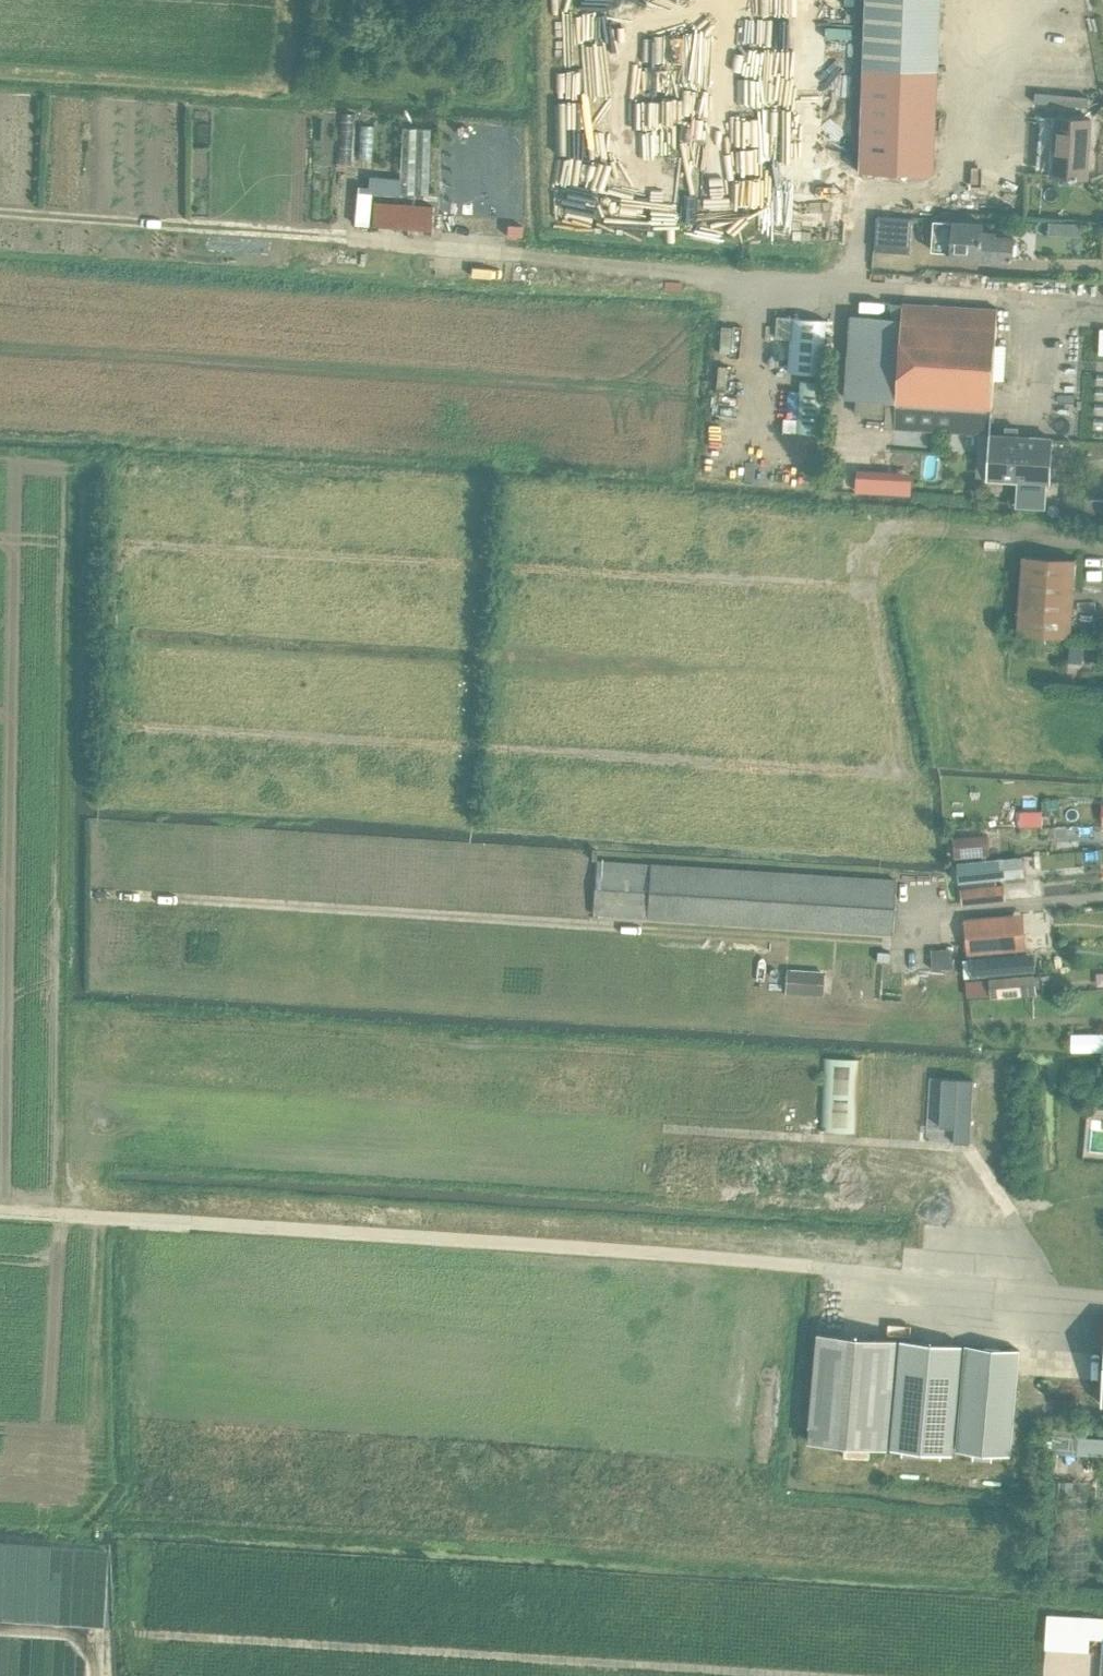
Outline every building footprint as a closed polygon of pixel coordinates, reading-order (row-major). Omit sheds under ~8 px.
[(937,0),(864,0),(858,170),(930,173),(937,0)] [(1052,175),(1087,176),(1089,118),(1054,117),(1052,175)] [(400,166),(399,193),(427,194),(430,127),(401,126),(400,166)] [(370,225),(431,229),(432,206),(372,202),(370,225)] [(876,250),(910,252),(913,218),(877,215),(876,250)] [(954,221),(954,222),(935,220),(933,250),(952,251),(952,256),(981,257),(981,260),(993,261),(993,258),(1013,260),(1014,237),(989,235),(989,231),(983,230),(983,223),(954,221)] [(507,224),(507,235),(522,235),(522,225),(507,224)] [(849,353),(846,398),(857,399),(855,414),(884,416),(885,400),(888,401),(887,412),(896,413),(897,401),(992,407),(998,308),(903,303),(902,305),(895,304),(894,315),(902,316),(902,318),(864,315),(851,315),(849,353)] [(792,318),(788,372),(811,373),(821,374),(822,374),(826,320),(792,318)] [(800,379),(797,431),(819,432),(822,381),(800,379)] [(896,413),(895,428),(927,430),(952,431),(979,433),(991,434),(991,430),(992,407),(897,401),(896,413)] [(991,430),(991,434),(1017,436),(1016,454),(1025,455),(1023,480),(1018,479),(1016,505),(1026,506),(1038,507),(1040,480),(1050,481),(1053,438),(1053,434),(991,430)] [(979,433),(978,446),(991,447),(989,478),(1012,479),(1018,479),(1023,480),(1025,455),(1016,454),(1017,436),(991,434),(979,433)] [(857,468),(855,492),(895,494),(896,471),(857,468)] [(897,476),(896,489),(908,490),(909,476),(897,476)] [(1064,490),(1063,512),(1084,512),(1085,491),(1064,490)] [(1024,555),(1020,633),(1072,636),(1077,558),(1024,555)] [(1042,810),(1020,810),(1020,825),(1043,825),(1042,810)] [(955,857),(990,854),(988,833),(953,836),(955,857)] [(1004,857),(956,863),(959,883),(1007,877),(1004,857)] [(892,933),(895,880),(597,860),(593,913),(892,933)] [(988,885),(961,888),(962,903),(999,900),(1007,899),(1005,883),(997,884),(988,885)] [(1024,913),(965,919),(968,954),(1027,949),(1024,913)] [(932,968),(953,968),(952,948),(931,949),(932,968)] [(988,957),(969,958),(970,975),(989,973),(1035,969),(1034,953),(988,957)] [(785,993),(823,995),(824,970),(786,968),(785,993)] [(990,977),(966,979),(968,999),(991,997),(1037,992),(1036,973),(990,977)] [(822,1056),(819,1129),(857,1130),(860,1057),(822,1056)] [(956,1126),(955,1140),(970,1141),(974,1079),(943,1077),(940,1125),(956,1126)] [(888,1448),(897,1339),(818,1332),(809,1441),(888,1448)] [(953,1453),(962,1344),(901,1339),(891,1448),(953,1453)] [(1010,1454),(1019,1349),(966,1345),(957,1449),(1010,1454)] [(1053,1428),(1051,1451),(1078,1453),(1080,1429),(1053,1428)] [(1096,1437),(1095,1454),(1102,1455),(1102,1437),(1096,1437)] [(1046,1633),(1102,1637),(1102,1622),(1102,1618),(1047,1614),(1046,1633)]
